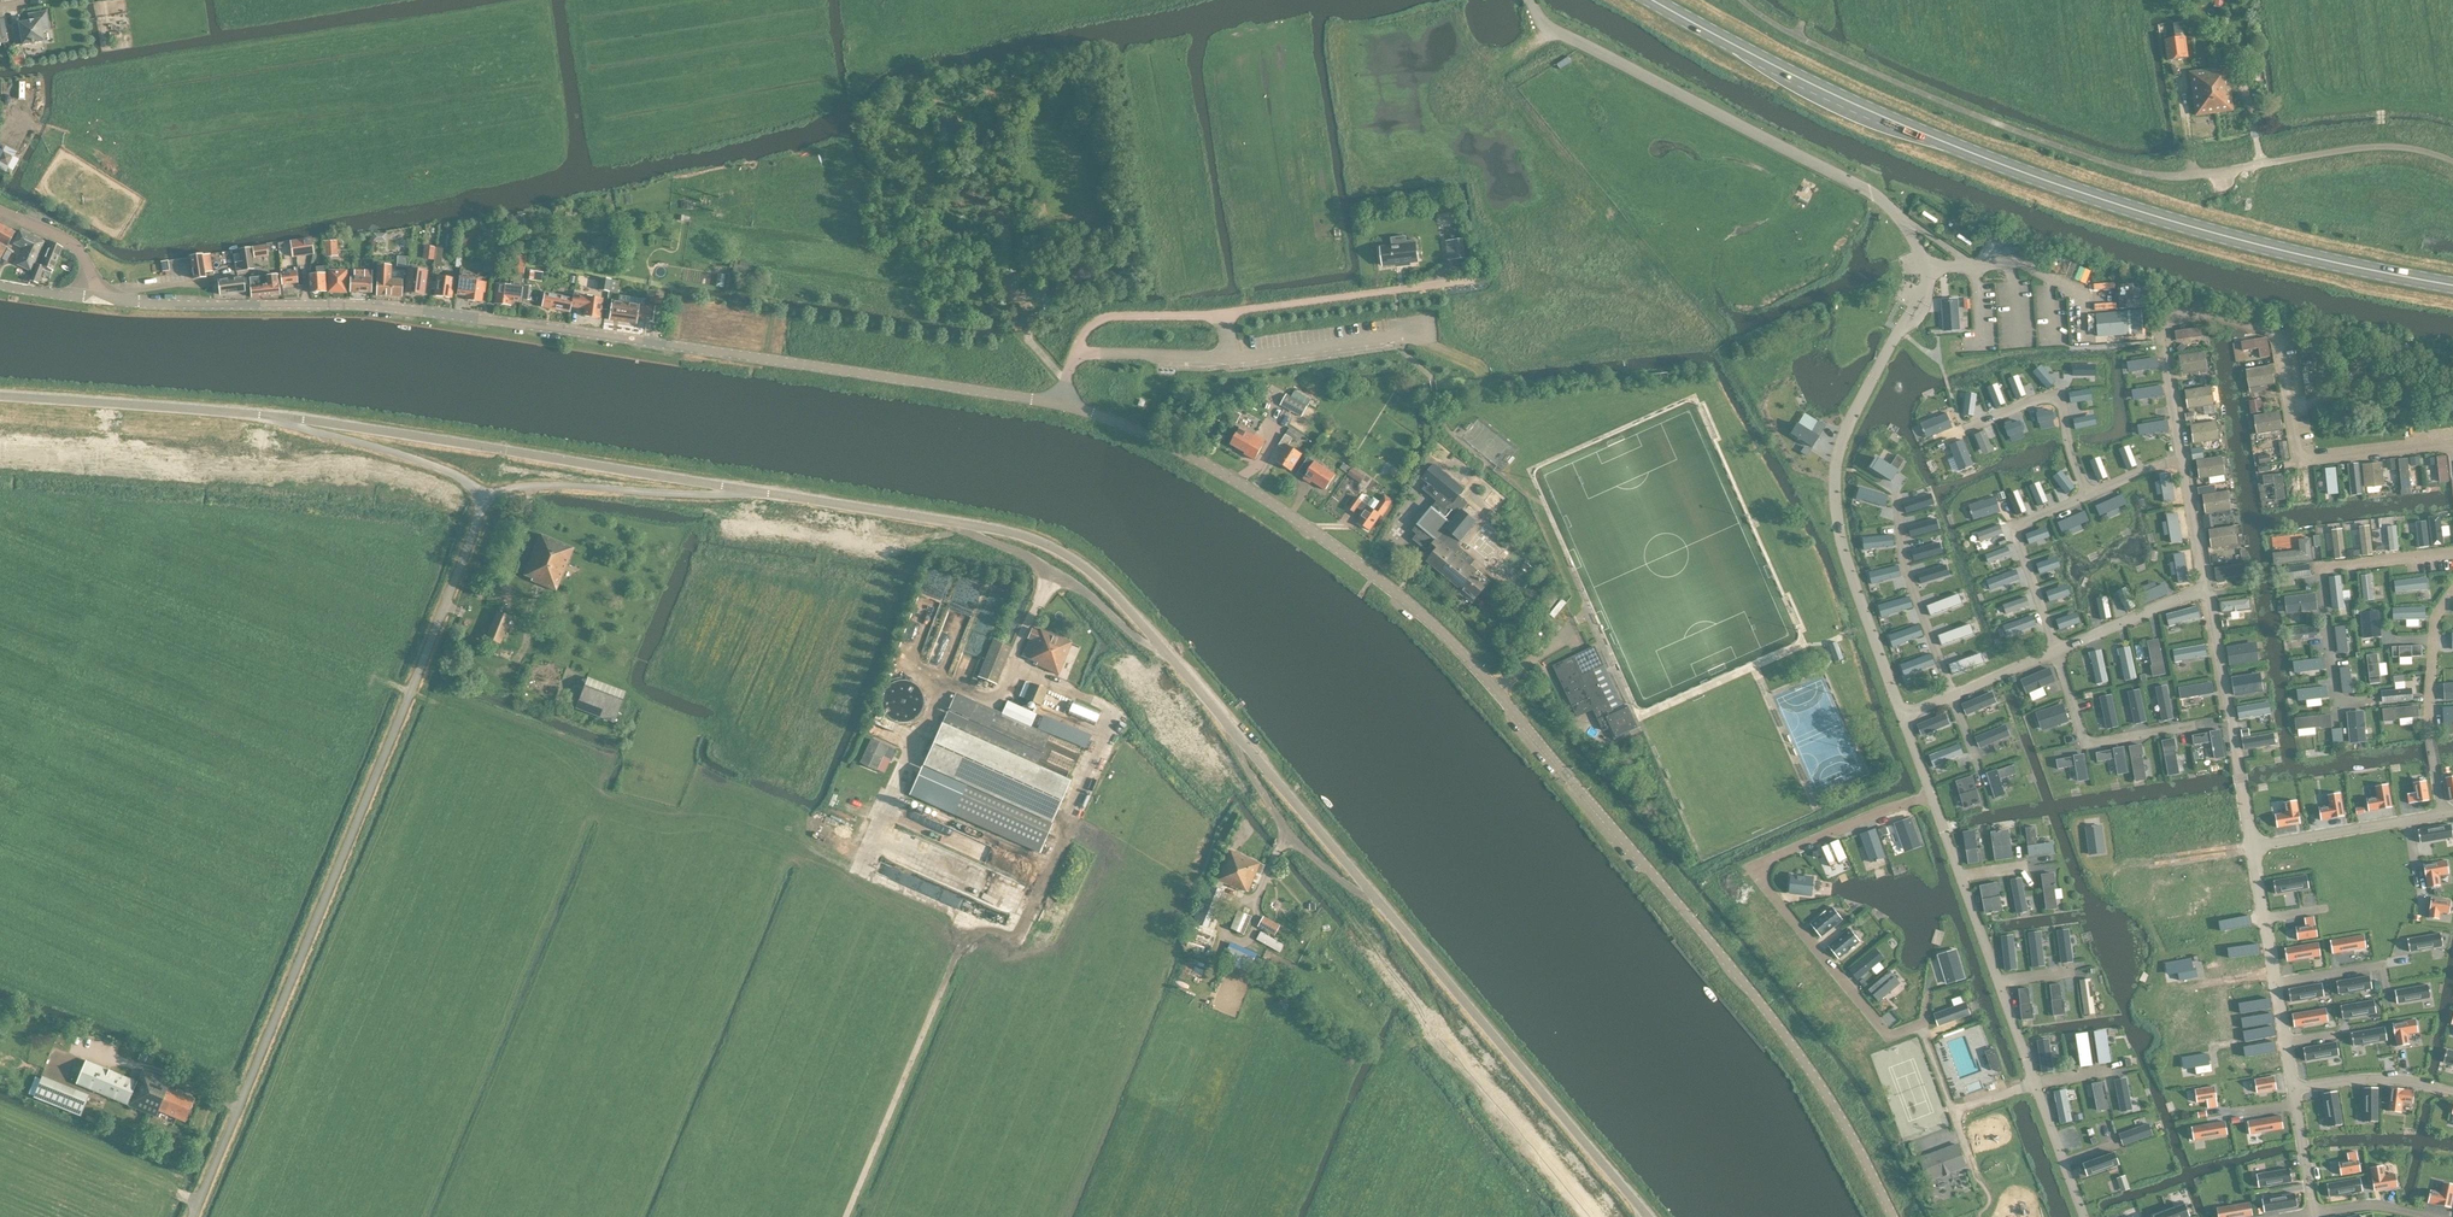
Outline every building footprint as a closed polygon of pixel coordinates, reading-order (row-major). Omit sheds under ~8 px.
[(19,24),(12,25),(15,45),(22,44),(23,44),(44,41),(42,31),(49,29),(46,12),(28,15),(29,22),(19,23),(19,24)] [(2169,38),(2164,39),(2167,60),(2188,57),(2183,22),(2173,23),(2175,38),(2169,38)] [(2239,49),(2224,52),(2226,66),(2241,64),(2239,49)] [(25,57),(13,59),(14,66),(26,64),(25,57)] [(2216,69),(2208,70),(2214,112),(2233,110),(2227,68),(2216,70),(2216,69)] [(2208,70),(2190,72),(2196,115),(2214,112),(2208,70)] [(11,175),(21,156),(1,146),(0,148),(0,170),(11,175)] [(1438,217),(1453,215),(1452,207),(1437,209),(1438,217)] [(15,232),(0,224),(0,258),(15,232)] [(44,241),(19,230),(13,243),(24,249),(17,264),(30,271),(44,241)] [(1391,246),(1381,247),(1383,266),(1396,264),(1396,266),(1409,264),(1409,260),(1417,259),(1415,239),(1406,240),(1405,235),(1390,237),(1391,246)] [(301,239),(302,244),(302,247),(303,256),(314,254),(311,237),(301,239)] [(302,244),(301,239),(290,240),(292,257),(303,256),(302,247),(302,244)] [(1455,240),(1457,258),(1465,257),(1463,239),(1455,240)] [(62,247),(49,240),(39,265),(36,264),(30,280),(37,283),(44,267),(53,270),(62,247)] [(337,255),(336,240),(324,240),(326,256),(337,255)] [(252,246),(252,247),(254,258),(268,256),(266,244),(252,246)] [(425,258),(434,259),(436,247),(426,246),(425,258)] [(434,259),(433,264),(440,265),(443,248),(436,247),(434,259)] [(236,271),(253,268),(250,248),(239,249),(241,262),(235,263),(236,271)] [(191,256),(194,277),(194,278),(206,276),(206,272),(213,271),(211,254),(191,256)] [(408,266),(409,256),(401,255),(400,265),(408,266)] [(510,285),(495,283),(494,293),(496,293),(494,304),(510,306),(511,301),(520,302),(521,299),(523,285),(523,283),(526,256),(514,255),(510,285)] [(402,297),(402,279),(391,278),(391,265),(377,264),(376,296),(402,297)] [(749,275),(750,271),(751,268),(739,265),(737,272),(749,275)] [(303,279),(301,270),(300,266),(294,267),(294,270),(280,272),(282,284),(298,282),(298,285),(303,284),(303,279)] [(326,291),(324,266),(316,266),(316,273),(309,274),(310,292),(326,291)] [(424,294),(427,270),(409,267),(406,291),(424,294)] [(371,293),(372,270),(364,270),(364,276),(350,276),(350,292),(371,293)] [(533,271),(525,270),(524,279),(532,280),(533,271)] [(345,292),(346,271),(329,271),(329,291),(345,292)] [(279,294),(277,274),(265,275),(265,276),(249,277),(250,286),(252,297),(279,294)] [(457,294),(466,295),(466,300),(481,302),(483,292),(484,292),(486,282),(469,280),(470,275),(459,274),(457,294)] [(451,298),(454,278),(437,276),(436,282),(432,282),(431,289),(435,289),(434,295),(451,298)] [(244,287),(249,286),(250,286),(249,277),(246,278),(246,277),(243,278),(243,277),(218,280),(220,294),(245,291),(244,287)] [(608,292),(610,280),(600,278),(599,284),(598,290),(608,292)] [(617,293),(619,284),(611,283),(610,292),(617,293)] [(2139,283),(2117,284),(2119,308),(2126,308),(2126,299),(2140,297),(2139,283)] [(523,285),(521,299),(529,300),(531,286),(523,285)] [(599,318),(602,299),(585,296),(579,295),(579,293),(574,292),(574,295),(573,295),(572,306),(584,308),(583,316),(599,318)] [(569,310),(572,295),(565,293),(564,296),(544,293),(542,305),(569,310)] [(1948,303),(1942,303),(1944,330),(1959,329),(1957,300),(1948,300),(1948,303)] [(654,306),(612,301),(609,319),(636,323),(637,318),(652,320),(654,306)] [(1015,331),(1023,330),(1022,308),(1008,310),(1008,319),(1014,318),(1015,331)] [(2141,310),(2095,314),(2097,336),(2143,332),(2141,310)] [(2201,337),(2199,327),(2174,331),(2175,340),(2201,337)] [(2235,329),(2234,336),(2243,339),(2245,331),(2235,329)] [(2241,342),(2242,351),(2258,348),(2260,358),(2270,356),(2266,337),(2241,342)] [(2182,343),(2177,348),(2181,352),(2186,346),(2182,343)] [(2181,375),(2206,371),(2203,352),(2178,356),(2181,375)] [(2132,361),(2134,371),(2158,367),(2156,357),(2132,361)] [(2073,365),(2073,375),(2081,375),(2081,374),(2090,374),(2090,366),(2081,366),(2081,365),(2073,365)] [(2246,370),(2249,388),(2274,384),(2271,366),(2246,370)] [(2042,383),(2047,388),(2055,382),(2050,376),(2049,377),(2043,370),(2037,375),(2043,382),(2042,383)] [(2013,392),(2016,399),(2026,395),(2023,388),(2022,388),(2018,380),(2011,383),(2015,391),(2013,392)] [(2161,385),(2137,389),(2139,399),(2163,395),(2161,385)] [(2188,410),(2213,405),(2210,387),(2185,391),(2188,410)] [(1993,400),(1996,407),(2005,403),(2002,396),(2001,396),(1998,388),(1991,391),(1994,400),(1993,400)] [(1292,396),(1287,393),(1280,405),(1302,416),(1312,397),(1295,389),(1292,396)] [(2069,393),(2070,403),(2078,402),(2078,400),(2087,399),(2086,391),(2076,393),(2076,392),(2069,393)] [(1963,414),(1973,416),(1974,408),(1973,408),(1974,399),(1967,398),(1966,407),(1964,407),(1963,414)] [(2260,401),(2250,403),(2251,413),(2262,411),(2260,401)] [(1223,423),(1227,411),(1219,408),(1214,420),(1223,423)] [(2048,421),(2048,422),(2053,421),(2053,420),(2054,420),(2052,410),(2044,412),(2044,409),(2037,410),(2037,413),(2036,413),(2038,423),(2048,421)] [(1235,425),(1241,415),(1235,411),(1230,422),(1235,425)] [(2193,412),(2185,413),(2186,421),(2194,419),(2193,412)] [(2253,416),(2256,435),(2282,431),(2279,412),(2253,416)] [(1946,413),(1921,423),(1923,429),(1922,429),(1923,432),(1925,432),(1927,437),(1951,427),(1946,413)] [(2080,417),(2073,419),(2075,429),(2083,427),(2083,426),(2091,424),(2090,417),(2081,419),(2080,417)] [(2145,434),(2169,430),(2167,420),(2143,424),(2145,434)] [(1813,447),(1826,426),(1819,421),(1818,421),(1811,432),(1798,424),(1792,434),(1813,447)] [(2004,427),(2008,436),(2017,432),(2018,433),(2022,431),(2022,430),(2023,430),(2019,421),(2012,424),(2011,421),(2004,424),(2006,426),(2004,427)] [(2193,444),(2218,440),(2215,421),(2190,425),(2193,444)] [(1240,427),(1231,444),(1245,452),(1244,454),(1255,459),(1266,439),(1256,434),(1255,435),(1240,427)] [(1291,471),(1302,454),(1288,445),(1292,438),(1298,442),(1303,435),(1290,427),(1278,445),(1284,449),(1276,461),(1291,471)] [(1984,430),(1974,435),(1978,442),(1979,442),(1982,450),(1990,447),(1986,438),(1987,438),(1984,430)] [(1963,440),(1949,445),(1959,470),(1965,468),(1965,469),(1968,468),(1968,467),(1973,464),(1963,440)] [(2286,441),(2278,442),(2281,459),(2289,458),(2286,441)] [(1810,450),(1805,446),(1801,452),(1807,456),(1810,450)] [(2199,448),(2191,449),(2192,459),(2201,458),(2199,448)] [(2124,462),(2127,469),(2137,466),(2134,458),(2132,459),(2129,450),(2122,453),(2125,462),(2124,462)] [(2269,454),(2258,456),(2259,463),(2270,461),(2269,454)] [(1876,458),(1870,468),(1891,481),(1904,460),(1897,455),(1890,466),(1876,458)] [(2200,477),(2224,473),(2221,455),(2197,459),(2200,477)] [(1298,472),(1304,476),(1303,478),(1310,483),(1311,481),(1326,490),(1336,474),(1308,456),(1298,472)] [(2449,480),(2446,456),(2437,457),(2439,481),(2449,480)] [(2434,457),(2425,458),(2426,465),(2435,464),(2434,457)] [(2394,459),(2386,460),(2387,467),(2388,470),(2395,469),(2395,466),(2394,459)] [(2398,460),(2401,488),(2410,487),(2407,459),(2398,460)] [(2095,474),(2098,481),(2107,477),(2104,470),(2103,470),(2100,462),(2093,465),(2096,473),(2095,474)] [(1339,468),(1347,474),(1351,468),(1343,463),(1339,468)] [(2383,485),(2381,463),(2363,465),(2365,486),(2383,485)] [(1438,501),(1413,530),(1418,534),(1413,539),(1432,554),(1427,560),(1462,589),(1477,571),(1470,566),(1474,560),(1456,545),(1460,540),(1461,540),(1476,521),(1462,510),(1468,503),(1459,495),(1464,489),(1434,464),(1423,478),(1430,484),(1426,489),(1424,488),(1423,489),(1438,501)] [(2361,493),(2358,464),(2348,465),(2351,489),(2350,490),(2351,494),(2352,495),(2356,495),(2357,494),(2361,493)] [(1364,476),(1352,468),(1348,474),(1360,483),(1364,476)] [(2335,468),(2325,469),(2328,494),(2338,493),(2335,468)] [(2315,496),(2312,470),(2302,472),(2305,497),(2315,496)] [(2170,472),(2160,474),(2161,480),(2163,494),(2165,502),(2175,500),(2170,472)] [(2276,499),(2285,498),(2282,474),(2263,476),(2264,485),(2274,483),(2276,499)] [(2062,488),(2066,494),(2074,488),(2069,481),(2068,482),(2063,475),(2057,480),(2063,487),(2062,488)] [(2035,499),(2038,506),(2048,502),(2044,494),(2043,495),(2040,486),(2033,490),(2036,498),(2035,499)] [(1858,492),(1856,498),(1863,500),(1863,499),(1885,506),(1888,496),(1861,488),(1859,492),(1858,492)] [(2206,512),(2230,508),(2227,490),(2203,493),(2206,512)] [(1930,494),(1903,503),(1906,513),(1934,504),(1930,494)] [(2122,494),(2096,506),(2100,515),(2106,512),(2118,507),(2126,503),(2122,494)] [(1363,511),(1357,520),(1370,530),(1380,515),(1382,516),(1392,501),(1384,495),(1379,502),(1373,497),(1367,505),(1355,497),(1348,507),(1354,511),(1357,507),(1363,511)] [(2013,507),(2016,515),(2026,511),(2023,503),(2022,504),(2018,495),(2011,498),(2015,507),(2013,507)] [(1995,497),(1969,505),(1971,511),(1970,511),(1971,514),(1972,514),(1974,519),(1999,511),(1995,497)] [(1490,521),(1496,513),(1491,509),(1485,517),(1490,521)] [(2084,511),(2058,522),(2062,532),(2068,529),(2080,524),(2088,520),(2084,511)] [(2177,512),(2167,514),(2168,521),(2170,534),(2172,543),(2182,541),(2177,512)] [(2439,516),(2429,517),(2432,546),(2442,545),(2439,516)] [(1935,519),(1907,526),(1910,536),(1938,529),(1935,519)] [(2425,521),(2416,522),(2419,547),(2428,546),(2425,521)] [(2000,525),(1978,533),(1981,541),(2003,533),(2000,525)] [(2213,547),(2237,543),(2234,525),(2210,528),(2213,547)] [(2372,554),(2369,526),(2359,527),(2362,555),(2372,554)] [(2396,526),(2387,527),(2389,551),(2398,550),(2396,526)] [(2336,557),(2345,556),(2342,528),(2333,529),(2336,557)] [(2025,534),(2029,544),(2036,541),(2036,540),(2044,537),(2042,530),(2033,533),(2032,532),(2025,534)] [(573,548),(540,534),(523,573),(525,574),(524,576),(532,579),(532,580),(556,590),(573,548)] [(1864,542),(1863,542),(1864,549),(1871,549),(1871,548),(1894,545),(1893,535),(1864,538),(1864,542)] [(2004,537),(1997,539),(2000,545),(2006,542),(2004,537)] [(2274,564),(2311,560),(2309,539),(2299,540),(2301,551),(2273,554),(2274,564)] [(1939,542),(1911,550),(1914,560),(1942,553),(1939,542)] [(1988,562),(1990,562),(2011,555),(2008,546),(1987,554),(1986,556),(1988,562)] [(2184,553),(2174,555),(2175,561),(2177,574),(2179,583),(2189,581),(2184,553)] [(2043,562),(2036,564),(2039,574),(2047,571),(2047,570),(2055,567),(2052,560),(2044,563),(2043,562)] [(2246,575),(2245,564),(2215,568),(2216,579),(2219,582),(2224,581),(2226,578),(2246,575)] [(1898,565),(1870,572),(1871,577),(1870,577),(1872,584),(1878,582),(1878,581),(1901,576),(1898,565)] [(1948,575),(1945,565),(1917,573),(1921,583),(1948,575)] [(2280,573),(2279,574),(2280,578),(2281,579),(2285,579),(2286,578),(2310,575),(2309,565),(2280,568),(2280,573)] [(2015,570),(1987,580),(1991,590),(2019,579),(2018,577),(2018,576),(2017,574),(2016,573),(2015,570)] [(1462,589),(1460,592),(1472,602),(1480,592),(1483,592),(1486,588),(1486,586),(1489,582),(1482,576),(1480,579),(1476,575),(1478,572),(1477,571),(1462,589)] [(1539,591),(1551,576),(1546,572),(1534,587),(1539,591)] [(2370,574),(2361,575),(2363,600),(2373,599),(2370,574)] [(2340,575),(2329,577),(2333,608),(2338,607),(2339,608),(2343,608),(2344,607),(2344,602),(2343,601),(2340,575)] [(2425,578),(2394,581),(2395,592),(2420,589),(2422,590),(2426,590),(2427,588),(2426,579),(2425,578)] [(2145,592),(2136,595),(2140,605),(2167,594),(2163,584),(2157,587),(2145,592)] [(2046,592),(2049,601),(2057,599),(2056,597),(2065,595),(2062,587),(2053,591),(2053,589),(2046,592)] [(2126,611),(2135,607),(2132,599),(2130,600),(2126,592),(2120,595),(2124,604),(2123,604),(2126,611)] [(1956,594),(1927,605),(1931,615),(1960,604),(1956,594)] [(2286,597),(2285,598),(2286,604),(2287,605),(2288,611),(2289,612),(2316,609),(2314,594),(2286,597)] [(1909,596),(1879,605),(1881,610),(1880,610),(1881,617),(1882,617),(1888,615),(1888,614),(1913,607),(1909,596)] [(2003,605),(2006,613),(2029,605),(2026,597),(2003,605)] [(2249,599),(2220,602),(2221,612),(2231,611),(2232,612),(2237,611),(2238,610),(2250,609),(2249,599)] [(2099,612),(2101,619),(2111,617),(2109,610),(2108,610),(2106,601),(2099,603),(2100,612),(2099,612)] [(1995,607),(1997,615),(2005,613),(2003,605),(1995,607)] [(2197,606),(2167,614),(2168,619),(2167,621),(2169,625),(2170,626),(2174,625),(2175,623),(2200,617),(2197,606)] [(2424,607),(2392,608),(2393,619),(2418,618),(2420,619),(2424,619),(2425,618),(2425,609),(2424,608),(2424,607)] [(485,638),(500,644),(511,617),(496,611),(485,638)] [(2377,611),(2361,613),(2363,638),(2380,636),(2377,611)] [(2031,615),(2004,625),(2007,635),(2035,625),(2034,623),(2035,622),(2034,619),(2033,619),(2031,615)] [(2056,620),(2059,629),(2067,627),(2066,626),(2075,623),(2072,615),(2063,619),(2063,617),(2056,620)] [(1939,634),(1943,645),(1972,635),(1968,624),(1939,634)] [(1919,625),(1890,635),(1891,640),(1890,641),(1893,647),(1899,645),(1899,644),(1923,635),(1919,625)] [(2290,635),(2289,636),(2290,640),(2291,641),(2295,640),(2296,639),(2319,636),(2318,626),(2289,630),(2290,635)] [(2344,626),(2335,627),(2338,652),(2347,651),(2344,626)] [(1032,628),(1021,655),(1029,659),(1029,660),(1037,663),(1036,665),(1058,675),(1072,642),(1040,628),(1039,631),(1032,628)] [(993,639),(978,677),(997,684),(1012,647),(993,639)] [(2158,640),(2148,642),(2153,668),(2151,668),(2153,676),(2165,673),(2158,640)] [(1837,641),(1829,644),(1834,658),(1842,655),(1837,641)] [(2246,644),(2227,647),(2230,665),(2254,661),(2253,655),(2252,648),(2253,647),(2252,643),(2251,643),(2247,643),(2246,644)] [(2205,645),(2174,650),(2175,655),(2174,656),(2175,661),(2176,662),(2181,661),(2181,660),(2207,656),(2205,645)] [(2421,645),(2392,647),(2392,657),(2399,657),(2400,657),(2411,657),(2412,657),(2412,656),(2421,656),(2421,645)] [(1603,717),(1613,712),(1593,670),(1603,665),(1594,646),(1553,666),(1577,716),(1593,709),(1603,730),(1608,728),(1603,717)] [(2118,649),(2117,650),(2118,655),(2120,655),(2120,656),(2125,680),(2136,678),(2129,647),(2124,648),(2123,648),(2118,649)] [(2090,652),(2089,653),(2090,658),(2091,659),(2097,684),(2107,681),(2101,651),(2096,652),(2094,651),(2090,652)] [(1931,653),(1901,665),(1903,669),(1902,670),(1905,676),(1911,674),(1911,673),(1935,664),(1931,653)] [(1978,653),(1949,664),(1953,674),(1982,664),(1978,653)] [(2377,654),(2366,655),(2370,684),(2380,682),(2379,676),(2380,676),(2378,663),(2377,654)] [(2322,658),(2293,662),(2294,673),(2304,671),(2303,670),(2315,669),(2315,670),(2323,669),(2322,658)] [(2349,667),(2340,668),(2343,693),(2352,692),(2349,667)] [(2049,668),(2022,680),(2027,693),(2029,692),(2042,687),(2055,681),(2049,668)] [(2256,674),(2232,678),(2235,695),(2254,692),(2255,693),(2259,692),(2259,691),(2259,687),(2258,686),(2256,674)] [(614,723),(626,692),(587,678),(575,708),(614,723)] [(924,702),(924,701),(923,696),(922,693),(920,689),(917,685),(914,683),(910,681),(906,680),(901,679),(897,680),(892,682),(889,684),(886,686),(884,690),(882,694),(881,697),(881,702),(881,706),(882,710),(885,714),(888,717),(891,720),(895,721),(899,723),(903,723),(907,722),(912,720),(916,718),(918,716),(921,712),(922,709),(924,705),(924,702)] [(1048,689),(1030,682),(1025,680),(1019,696),(1024,698),(1041,705),(1048,689)] [(2211,682),(2179,688),(2181,698),(2188,697),(2188,698),(2190,698),(2190,696),(2213,693),(2211,682)] [(2444,685),(2445,700),(2452,699),(2452,684),(2444,685)] [(2166,685),(2156,687),(2162,714),(2161,716),(2162,720),(2163,721),(2167,720),(2168,719),(2173,718),(2166,685)] [(2326,686),(2297,690),(2298,701),(2307,699),(2307,698),(2319,697),(2319,698),(2327,697),(2326,686)] [(2406,689),(2381,692),(2382,702),(2411,699),(2411,694),(2412,693),(2411,689),(2410,688),(2406,688),(2406,689)] [(2138,690),(2128,692),(2134,718),(2133,719),(2134,723),(2135,724),(2139,723),(2140,722),(2145,721),(2138,690)] [(1008,701),(1002,713),(955,692),(940,727),(1034,769),(1049,735),(1030,726),(1035,713),(1023,708),(1024,707),(1008,701)] [(1991,693),(1962,705),(1966,714),(1991,704),(1992,704),(1995,703),(1996,701),(1994,698),(1993,697),(1991,693)] [(2110,695),(2100,697),(2106,723),(2105,724),(2106,728),(2107,729),(2111,728),(2112,727),(2117,726),(2110,695)] [(1068,714),(1094,726),(1100,713),(1074,701),(1068,714)] [(2268,702),(2237,707),(2238,718),(2264,714),(2265,715),(2269,714),(2270,713),(2270,708),(2268,707),(2268,702)] [(2062,704),(2040,712),(2043,722),(2042,723),(2045,729),(2051,727),(2051,726),(2068,721),(2062,704)] [(1627,705),(1619,709),(1613,712),(1603,717),(1608,728),(1609,728),(1615,738),(1638,727),(1627,705)] [(2416,706),(2383,709),(2384,721),(2391,720),(2391,719),(2395,719),(2417,716),(2416,706)] [(2443,707),(2444,732),(2452,731),(2452,726),(2452,717),(2452,707),(2443,707)] [(2363,711),(2347,713),(2350,741),(2351,742),(2357,742),(2358,741),(2364,740),(2365,739),(2364,728),(2363,728),(2363,725),(2364,725),(2363,711)] [(1086,749),(1092,734),(1044,714),(1039,728),(1077,743),(1076,745),(1086,749)] [(1945,714),(1918,725),(1920,730),(1920,731),(1921,735),(1922,735),(1926,734),(1927,732),(1949,723),(1945,714)] [(2330,715),(2296,719),(2297,729),(2320,726),(2323,726),(2323,728),(2331,727),(2330,715)] [(2005,725),(1976,738),(1980,747),(2004,737),(2005,737),(2009,736),(2009,734),(2008,731),(2007,730),(2005,726),(2005,725)] [(1040,850),(1051,826),(1070,785),(1034,769),(940,727),(939,727),(921,766),(910,793),(955,812),(1040,850)] [(2343,727),(2332,727),(2333,741),(2343,741),(2343,727)] [(2220,730),(2192,735),(2193,745),(2212,741),(2213,748),(2212,748),(2212,750),(2213,750),(2215,758),(2224,756),(2220,730)] [(2272,734),(2242,739),(2244,749),(2268,744),(2270,745),(2274,745),(2275,743),(2274,739),(2273,738),(2272,734)] [(876,769),(887,745),(872,738),(860,762),(876,769)] [(2174,739),(2162,741),(2168,774),(2178,772),(2174,746),(2175,746),(2174,739)] [(1959,744),(1930,755),(1932,760),(1931,762),(1933,766),(1934,766),(1939,765),(1939,763),(1963,754),(1959,744)] [(2141,744),(2129,747),(2135,780),(2146,778),(2141,752),(2142,752),(2141,744)] [(1617,745),(1608,749),(1611,755),(1621,751),(1617,745)] [(2123,747),(2096,752),(2097,762),(2115,758),(2117,765),(2116,765),(2116,767),(2117,767),(2118,773),(2127,772),(2123,750),(2123,747)] [(2083,755),(2056,760),(2057,769),(2076,765),(2077,772),(2076,772),(2076,774),(2077,774),(2078,780),(2088,779),(2086,769),(2083,755)] [(2014,765),(1987,773),(1995,797),(2004,794),(2002,789),(2003,788),(2002,786),(2001,786),(1999,779),(2017,773),(2014,765)] [(1971,777),(1957,781),(1965,807),(1972,805),(1972,806),(1975,805),(1974,804),(1979,802),(1971,777)] [(2414,792),(2407,794),(2409,803),(2416,802),(2429,800),(2425,780),(2413,783),(2414,792)] [(2388,784),(2375,786),(2377,797),(2366,798),(2368,811),(2392,807),(2388,784)] [(2344,816),(2340,793),(2327,795),(2329,805),(2319,807),(2321,820),(2344,816)] [(2285,813),(2275,815),(2277,827),(2300,823),(2296,800),(2284,802),(2285,813)] [(1911,818),(1895,824),(1901,842),(1903,849),(1912,846),(1911,845),(1919,842),(1911,818)] [(2089,854),(2104,853),(2103,824),(2087,825),(2089,854)] [(2418,830),(2420,843),(2452,837),(2452,835),(2451,824),(2418,830)] [(2034,826),(2025,828),(2029,855),(2054,852),(2052,842),(2037,845),(2034,826)] [(1885,827),(1878,830),(1880,836),(1887,834),(1885,827)] [(1875,829),(1861,834),(1871,862),(1876,860),(1877,861),(1880,860),(1879,859),(1885,857),(1875,829)] [(1974,831),(1963,833),(1968,864),(1979,862),(1975,840),(1976,840),(1976,838),(1975,838),(1974,831)] [(1997,832),(1992,833),(1996,860),(2011,857),(2007,831),(2000,832),(2000,831),(1997,831),(1997,832)] [(1839,839),(1821,847),(1830,866),(1838,863),(1839,863),(1843,861),(1842,861),(1848,858),(1839,839)] [(1230,850),(1224,864),(1218,881),(1238,889),(1238,888),(1248,892),(1257,872),(1261,874),(1264,865),(1260,863),(1230,850)] [(2449,873),(2446,861),(2423,864),(2427,888),(2440,885),(2438,875),(2449,873)] [(2053,873),(2041,875),(2046,908),(2057,907),(2053,881),(2054,881),(2053,873)] [(2307,875),(2273,881),(2275,893),(2309,888),(2307,875)] [(1791,876),(1789,892),(1811,895),(1813,878),(1804,877),(1803,876),(1803,877),(1798,877),(1799,876),(1798,876),(1797,876),(1791,876)] [(2021,878),(2011,880),(2017,912),(2021,911),(2023,912),(2027,912),(2028,910),(2027,906),(2026,905),(2021,878)] [(1996,883),(1981,886),(1986,912),(1991,911),(1991,913),(1994,912),(1994,911),(2001,909),(1996,883)] [(1208,929),(1223,890),(1208,884),(1193,922),(1208,929)] [(2429,918),(2438,919),(2439,912),(2449,913),(2451,900),(2431,898),(2429,910),(2430,910),(2429,918)] [(1821,916),(1811,924),(1821,936),(1842,919),(1832,907),(1826,912),(1825,911),(1820,915),(1821,916)] [(1252,916),(1239,911),(1231,928),(1244,934),(1252,916)] [(1258,926),(1275,935),(1279,926),(1263,917),(1258,926)] [(2315,924),(2314,917),(2304,918),(2305,925),(2295,927),(2297,939),(2317,936),(2315,924)] [(1850,929),(1828,946),(1838,958),(1848,950),(1849,951),(1854,947),(1854,946),(1860,941),(1850,929)] [(2063,931),(2058,931),(2062,963),(2072,961),(2068,935),(2069,934),(2069,930),(2067,929),(2064,930),(2063,931)] [(1261,931),(1257,940),(1281,951),(1285,943),(1261,931)] [(2034,933),(2029,934),(2033,967),(2044,965),(2041,938),(2042,937),(2041,932),(2040,931),(2035,932),(2034,933)] [(2407,939),(2409,952),(2443,946),(2441,933),(2407,939)] [(2006,937),(2002,937),(2006,970),(2015,969),(2012,942),(2013,940),(2013,936),(2011,935),(2007,935),(2006,937)] [(2363,935),(2330,941),(2332,953),(2366,947),(2363,935)] [(2318,943),(2285,949),(2287,961),(2320,955),(2318,943)] [(1250,955),(1231,946),(1229,945),(1225,956),(1223,961),(1249,972),(1255,956),(1250,955)] [(1874,951),(1850,970),(1857,979),(1881,959),(1881,956),(1877,952),(1874,951)] [(1945,956),(1938,958),(1940,965),(1941,965),(1947,983),(1964,978),(1957,954),(1945,957),(1945,956)] [(2178,972),(2179,980),(2196,977),(2193,957),(2167,961),(2169,974),(2178,972)] [(1890,972),(1869,990),(1879,1001),(1899,983),(1890,972)] [(2167,974),(2168,982),(2178,981),(2177,973),(2167,974)] [(2336,981),(2338,994),(2372,988),(2370,976),(2336,981)] [(2090,979),(2080,980),(2084,1009),(2094,1008),(2092,996),(2093,996),(2091,981),(2090,981),(2090,979)] [(2258,981),(2241,984),(2242,992),(2232,993),(2233,1003),(2232,1003),(2232,1004),(2258,1001),(2256,990),(2259,990),(2258,981)] [(2060,983),(2050,985),(2051,992),(2052,1000),(2051,1000),(2053,1014),(2063,1012),(2061,1000),(2062,1000),(2060,983)] [(2322,983),(2288,989),(2290,1002),(2324,996),(2322,983)] [(2430,997),(2428,985),(2395,990),(2397,1003),(2430,997)] [(2028,988),(2018,989),(2020,1004),(2021,1018),(2031,1017),(2030,1004),(2028,988)] [(2374,1000),(2340,1006),(2342,1018),(2376,1013),(2374,1000)] [(1952,1008),(1934,1014),(1938,1025),(1967,1015),(1968,1011),(1966,1006),(1963,1004),(1952,1008)] [(2325,1008),(2292,1014),(2294,1027),(2328,1021),(2325,1008)] [(2263,1012),(2246,1015),(2247,1023),(2237,1025),(2238,1034),(2237,1034),(2237,1035),(2263,1031),(2261,1021),(2264,1021),(2263,1012)] [(2416,1019),(2392,1023),(2396,1046),(2409,1044),(2407,1034),(2418,1032),(2416,1019)] [(2387,1040),(2385,1027),(2351,1033),(2353,1046),(2387,1040)] [(2104,1032),(2094,1033),(2099,1063),(2110,1062),(2107,1041),(2106,1041),(2104,1032)] [(2087,1034),(2077,1036),(2079,1045),(2078,1045),(2081,1066),(2092,1064),(2087,1034)] [(2043,1040),(2038,1041),(2042,1072),(2052,1071),(2049,1044),(2049,1043),(2049,1039),(2048,1038),(2044,1039),(2043,1040)] [(2337,1042),(2303,1048),(2305,1061),(2339,1055),(2337,1042)] [(2253,1057),(2254,1065),(2271,1062),(2269,1053),(2267,1054),(2265,1044),(2240,1048),(2240,1049),(2241,1049),(2243,1058),(2253,1057)] [(2001,1072),(2002,1071),(1995,1049),(1986,1052),(1992,1070),(1998,1074),(2001,1072)] [(2452,1064),(2452,1051),(2446,1049),(2443,1062),(2452,1064)] [(2207,1054),(2181,1058),(2182,1058),(2183,1058),(2184,1068),(2195,1066),(2196,1075),(2213,1072),(2211,1063),(2209,1064),(2207,1054)] [(170,1082),(144,1071),(140,1081),(138,1080),(137,1082),(86,1060),(76,1084),(157,1117),(159,1111),(185,1122),(194,1100),(167,1089),(170,1082)] [(2123,1070),(2114,1072),(2121,1111),(2126,1110),(2127,1111),(2131,1110),(2132,1109),(2131,1105),(2130,1104),(2123,1070)] [(2001,1074),(1994,1076),(1997,1083),(2004,1080),(2001,1074)] [(34,1097),(81,1116),(90,1095),(42,1076),(34,1097)] [(2276,1089),(2274,1076),(2254,1080),(2256,1092),(2276,1089)] [(2103,1083),(2093,1085),(2098,1110),(2108,1108),(2103,1083)] [(2214,1086),(2195,1090),(2197,1102),(2207,1101),(2208,1108),(2217,1106),(2216,1099),(2214,1086)] [(2377,1088),(2365,1088),(2365,1122),(2377,1122),(2377,1088)] [(2414,1090),(2391,1088),(2388,1111),(2401,1112),(2402,1102),(2413,1103),(2414,1090)] [(2059,1092),(2054,1093),(2060,1123),(2071,1121),(2066,1096),(2067,1095),(2066,1090),(2065,1089),(2060,1090),(2059,1092)] [(2342,1125),(2336,1091),(2324,1093),(2329,1127),(2342,1125)] [(2281,1116),(2247,1121),(2249,1134),(2283,1128),(2281,1116)] [(2227,1134),(2225,1121),(2191,1127),(2193,1140),(2227,1134)] [(2143,1126),(2120,1135),(2122,1141),(2123,1144),(2152,1134),(2150,1129),(2150,1128),(2149,1124),(2148,1124),(2144,1125),(2143,1126)] [(1928,1181),(1966,1167),(1957,1144),(1919,1158),(1928,1181)] [(2115,1152),(2083,1164),(2087,1176),(2116,1165),(2119,1164),(2115,1152)] [(2360,1171),(2358,1159),(2356,1152),(2347,1153),(2348,1160),(2338,1162),(2341,1175),(2360,1171)] [(2383,1165),(2370,1167),(2374,1191),(2397,1187),(2395,1174),(2385,1176),(2383,1165)] [(2290,1169),(2256,1174),(2259,1187),(2292,1181),(2290,1169)] [(2121,1191),(2130,1188),(2125,1175),(2117,1178),(2121,1191)] [(2360,1178),(2327,1184),(2329,1197),(2362,1191),(2360,1178)] [(2451,1207),(2452,1196),(2452,1184),(2443,1182),(2441,1192),(2430,1190),(2428,1203),(2451,1207)] [(2295,1193),(2262,1199),(2264,1212),(2297,1206),(2295,1193)] [(2192,1215),(2197,1213),(2191,1201),(2186,1203),(2192,1215)] [(2252,1215),(2250,1202),(2217,1208),(2218,1216),(2241,1216),(2252,1215)] [(2153,1216),(2154,1216),(2187,1216),(2189,1216),(2185,1204),(2153,1216)]
